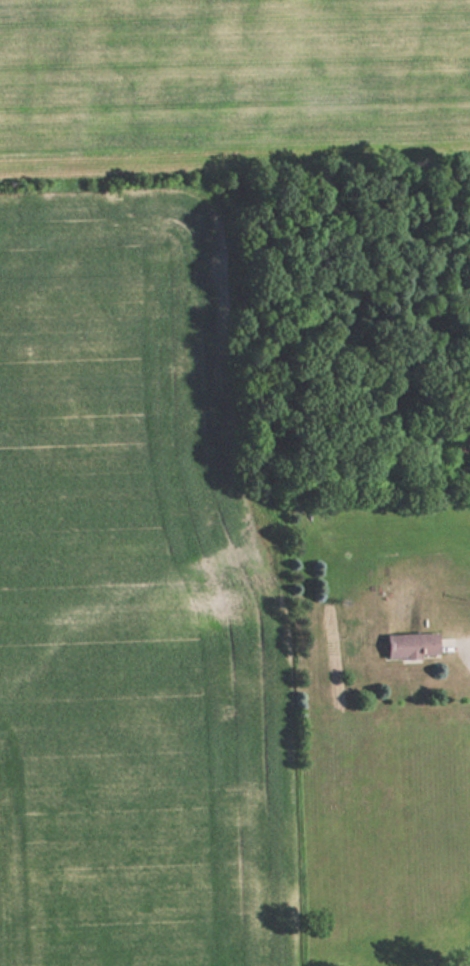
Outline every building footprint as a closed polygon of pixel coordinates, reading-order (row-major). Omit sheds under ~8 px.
[(386,658),(438,657),(437,633),(386,634),(386,658)]
